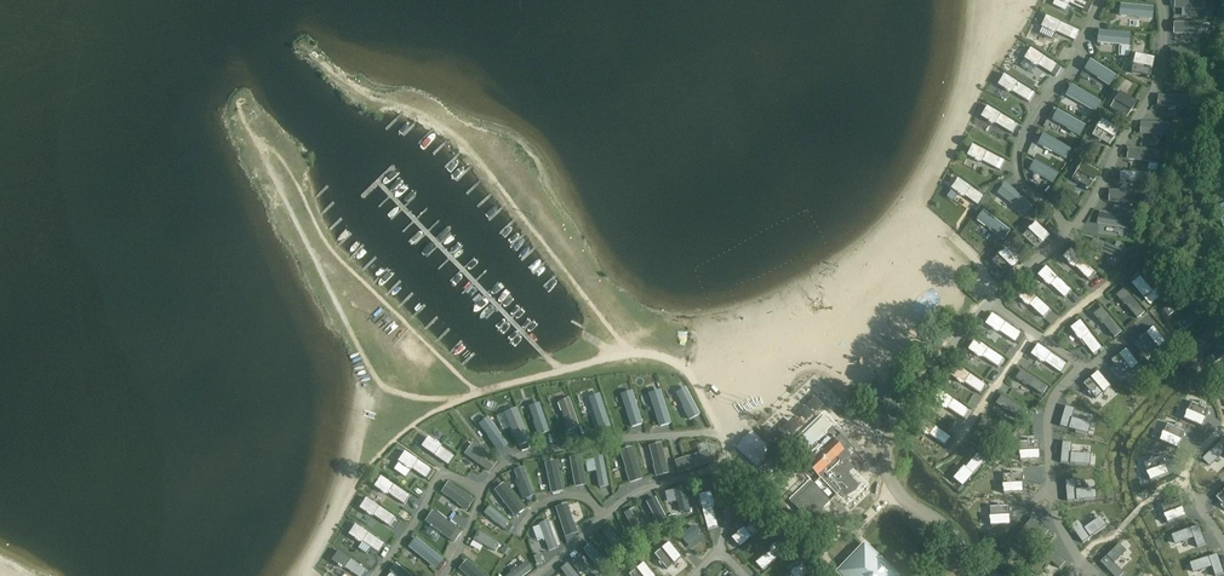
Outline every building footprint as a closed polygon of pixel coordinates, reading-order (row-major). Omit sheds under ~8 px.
[(1063,1),(1062,2),(1066,4),(1066,3),(1069,4),(1069,3),(1084,10),(1088,12),(1093,2),(1088,0),(1061,0),(1063,1)] [(1175,8),(1201,9),(1202,0),(1176,0),(1175,8)] [(1120,9),(1120,14),(1122,16),(1127,16),(1128,15),(1140,17),(1140,18),(1153,19),(1154,7),(1122,4),(1122,8),(1120,9)] [(1047,16),(1042,26),(1049,30),(1049,31),(1053,32),(1053,31),(1055,32),(1056,32),(1075,41),(1079,31),(1047,16)] [(1190,34),(1200,34),(1200,24),(1175,24),(1175,33),(1190,34)] [(1106,43),(1106,42),(1131,45),(1132,34),(1101,31),(1101,36),(1100,36),(1099,43),(1106,43)] [(1031,48),(1025,58),(1032,62),(1031,63),(1035,65),(1035,64),(1037,66),(1038,65),(1056,76),(1061,67),(1031,48)] [(1198,59),(1198,49),(1172,50),(1172,60),(1198,59)] [(1133,64),(1131,73),(1151,77),(1155,58),(1135,54),(1134,60),(1133,60),(1132,64),(1133,64)] [(1103,79),(1102,80),(1111,85),(1117,75),(1092,60),(1090,63),(1089,63),(1086,68),(1087,70),(1091,73),(1092,72),(1103,79)] [(1005,74),(999,84),(1006,88),(1005,89),(1008,92),(1009,91),(1011,92),(1011,91),(1029,102),(1035,93),(1005,74)] [(1193,75),(1167,74),(1166,84),(1192,85),(1193,75)] [(1067,95),(1073,99),(1073,98),(1095,110),(1100,101),(1073,86),(1071,90),(1070,89),(1067,95)] [(1114,101),(1109,109),(1127,119),(1137,101),(1119,91),(1116,97),(1115,96),(1113,100),(1114,101)] [(1184,97),(1158,96),(1158,106),(1184,107),(1184,97)] [(988,106),(982,116),(989,120),(988,121),(992,123),(992,122),(994,124),(995,123),(1012,134),(1018,124),(988,106)] [(1054,121),(1058,123),(1059,123),(1070,129),(1070,130),(1079,135),(1084,125),(1059,110),(1057,114),(1055,114),(1053,119),(1054,121)] [(1102,119),(1099,124),(1098,124),(1096,128),(1092,136),(1110,146),(1119,129),(1102,119)] [(1167,124),(1142,123),(1141,133),(1167,134),(1167,124)] [(1045,146),(1066,158),(1071,149),(1045,134),(1042,138),(1038,144),(1044,147),(1045,146)] [(973,145),(968,155),(975,159),(975,160),(978,162),(979,161),(981,162),(981,161),(1000,171),(1005,161),(973,145)] [(1129,149),(1128,159),(1153,162),(1155,152),(1129,149)] [(1037,173),(1053,183),(1058,174),(1036,162),(1034,164),(1030,170),(1036,174),(1037,173)] [(1078,167),(1076,171),(1077,171),(1072,179),(1090,189),(1100,172),(1082,162),(1079,167),(1078,167)] [(959,179),(952,190),(965,199),(966,198),(979,206),(985,197),(959,179)] [(1006,186),(1003,190),(1002,189),(998,194),(1003,198),(1004,197),(1024,212),(1030,204),(1006,186)] [(1110,191),(1110,201),(1136,202),(1136,192),(1110,191)] [(980,214),(978,218),(978,221),(982,224),(983,223),(991,229),(990,230),(1003,240),(1011,231),(984,211),(982,214),(980,214)] [(1128,229),(1130,218),(1100,213),(1098,223),(1128,229)] [(1030,226),(1027,229),(1028,230),(1022,236),(1037,250),(1050,236),(1036,222),(1031,227),(1030,226)] [(1112,235),(1114,244),(1139,238),(1137,229),(1112,235)] [(1093,238),(1089,248),(1101,253),(1119,260),(1123,251),(1093,238)] [(1006,247),(1001,252),(1000,251),(997,254),(998,255),(992,262),(1006,276),(1020,261),(1006,247)] [(1071,249),(1063,257),(1069,262),(1068,263),(1071,266),(1072,266),(1073,267),(1074,266),(1089,280),(1096,273),(1071,249)] [(1046,267),(1038,275),(1044,280),(1043,281),(1047,284),(1049,285),(1050,284),(1065,298),(1072,290),(1046,267)] [(1140,277),(1131,284),(1150,307),(1165,294),(1158,286),(1152,291),(1140,277)] [(1025,287),(1017,296),(1023,301),(1022,302),(1025,305),(1026,304),(1028,305),(1029,305),(1044,318),(1051,310),(1025,287)] [(1125,289),(1116,296),(1124,305),(1125,305),(1137,319),(1145,312),(1125,289)] [(1185,306),(1174,297),(1163,310),(1174,320),(1185,306)] [(387,308),(378,317),(387,326),(396,317),(387,308)] [(1102,308),(1094,315),(1102,324),(1103,324),(1115,337),(1122,331),(1102,308)] [(1201,321),(1191,312),(1179,325),(1190,335),(1201,321)] [(992,314),(986,324),(992,328),(991,329),(995,332),(996,331),(998,332),(999,331),(1015,342),(1021,333),(992,314)] [(1080,321),(1071,328),(1076,334),(1075,335),(1078,339),(1079,338),(1080,340),(1081,339),(1093,355),(1102,348),(1080,321)] [(1153,327),(1138,339),(1151,354),(1166,342),(1153,327)] [(1217,337),(1206,328),(1195,341),(1206,351),(1217,337)] [(975,339),(969,349),(975,353),(974,354),(978,357),(979,356),(981,357),(981,356),(998,368),(1004,359),(975,339)] [(1038,345),(1031,354),(1038,359),(1037,360),(1041,362),(1041,361),(1043,362),(1044,361),(1061,373),(1067,364),(1038,345)] [(1218,346),(1207,360),(1218,369),(1223,362),(1223,351),(1218,346)] [(1126,349),(1111,361),(1124,376),(1139,364),(1126,349)] [(1171,369),(1182,359),(1176,352),(1165,362),(1171,369)] [(958,366),(951,376),(957,380),(957,381),(960,383),(961,382),(963,384),(964,383),(980,394),(986,385),(958,366)] [(1022,370),(1016,379),(1026,386),(1027,385),(1042,395),(1048,387),(1022,370)] [(1098,371),(1083,384),(1096,399),(1111,387),(1098,371)] [(1067,397),(1074,387),(1069,383),(1062,394),(1067,397)] [(996,399),(1005,390),(1000,385),(991,394),(996,399)] [(684,410),(689,420),(700,414),(686,388),(683,390),(681,390),(677,392),(676,394),(679,399),(680,399),(684,407),(686,407),(685,410),(684,410)] [(656,392),(655,391),(651,393),(649,395),(651,400),(652,400),(659,423),(669,420),(660,391),(656,392)] [(940,391),(934,401),(940,405),(939,406),(943,408),(944,407),(946,409),(947,408),(963,419),(969,410),(940,391)] [(631,424),(641,421),(632,392),(628,393),(627,392),(622,394),(621,396),(623,401),(624,401),(631,424)] [(599,427),(609,424),(600,395),(595,396),(595,395),(588,397),(590,404),(591,403),(599,427)] [(1002,395),(996,404),(1007,411),(1007,410),(1022,421),(1028,412),(1002,395)] [(817,397),(804,410),(802,408),(787,424),(800,436),(827,407),(817,397)] [(566,400),(564,400),(560,401),(559,403),(560,408),(562,409),(565,417),(567,418),(566,420),(564,421),(568,430),(579,426),(569,399),(566,400)] [(1209,409),(1191,401),(1183,419),(1202,427),(1209,409)] [(532,413),(535,421),(537,422),(536,425),(534,425),(538,435),(549,431),(540,403),(536,405),(535,404),(530,406),(529,408),(531,413),(532,413)] [(1098,403),(1092,408),(1103,419),(1108,414),(1098,403)] [(519,442),(528,438),(516,410),(512,412),(511,411),(505,413),(508,419),(509,419),(519,442)] [(1086,433),(1090,418),(1068,411),(1064,426),(1086,433)] [(1028,425),(1034,415),(1029,412),(1023,422),(1028,425)] [(922,417),(916,427),(922,431),(921,432),(925,435),(925,434),(927,435),(928,434),(944,446),(951,437),(922,417)] [(496,449),(506,441),(488,418),(485,420),(484,420),(480,423),(480,425),(483,429),(484,430),(489,437),(492,437),(491,439),(490,440),(496,449)] [(860,486),(849,474),(855,468),(846,459),(855,450),(838,432),(832,426),(832,427),(823,418),(795,446),(803,454),(803,455),(845,498),(857,492),(860,486)] [(983,419),(977,427),(988,434),(1003,444),(1009,436),(983,419)] [(1036,434),(1044,426),(1039,421),(1031,430),(1036,434)] [(1177,449),(1185,431),(1167,423),(1159,441),(1177,449)] [(434,456),(447,465),(454,456),(428,438),(422,448),(428,452),(427,453),(431,456),(432,455),(434,456)] [(1020,461),(1040,460),(1039,441),(1019,442),(1020,461)] [(1072,443),(1062,442),(1061,463),(1090,466),(1091,455),(1071,453),(1072,443)] [(473,443),(465,454),(490,472),(498,461),(473,443)] [(651,446),(650,448),(651,453),(653,454),(655,462),(656,464),(656,466),(654,466),(657,476),(668,474),(661,445),(657,446),(656,445),(651,446)] [(622,451),(621,453),(622,458),(624,458),(626,467),(628,468),(627,470),(626,470),(630,483),(641,479),(631,449),(628,450),(627,449),(622,451)] [(1217,474),(1223,469),(1223,456),(1218,449),(1205,461),(1217,474)] [(689,457),(677,461),(681,471),(710,461),(709,458),(710,457),(708,452),(706,451),(701,453),(701,454),(692,457),(691,459),(689,458),(689,457)] [(411,469),(412,469),(426,479),(432,470),(406,452),(399,461),(405,465),(405,466),(408,469),(409,468),(411,469)] [(959,474),(954,480),(963,487),(985,461),(977,454),(964,469),(963,468),(962,470),(961,469),(958,473),(959,474)] [(1169,474),(1162,456),(1143,463),(1150,481),(1169,474)] [(641,477),(650,476),(647,457),(638,459),(641,477)] [(478,486),(484,478),(464,462),(458,471),(478,486)] [(610,483),(608,470),(599,472),(601,484),(610,483)] [(579,484),(588,484),(588,473),(579,473),(579,484)] [(1002,475),(1003,494),(1023,493),(1022,473),(1002,475)] [(523,474),(517,479),(526,491),(532,486),(523,474)] [(401,503),(408,494),(382,476),(376,486),(382,490),(381,491),(385,494),(385,493),(388,494),(401,503)] [(1091,483),(1068,484),(1068,499),(1092,498),(1091,483)] [(445,487),(443,491),(443,493),(447,496),(448,496),(456,501),(458,501),(459,503),(458,504),(467,511),(474,502),(449,484),(447,487),(445,487)] [(814,484),(793,504),(808,520),(829,500),(814,484)] [(1037,498),(1047,488),(1043,484),(1033,493),(1037,498)] [(974,496),(981,502),(990,492),(983,486),(974,496)] [(710,493),(699,497),(708,530),(718,527),(713,508),(714,507),(713,505),(714,505),(713,500),(712,501),(710,493)] [(676,511),(696,504),(694,497),(673,504),(676,511)] [(367,498),(361,508),(367,512),(366,513),(370,515),(371,514),(373,516),(373,515),(387,524),(393,515),(367,498)] [(1186,516),(1179,498),(1161,505),(1167,524),(1186,516)] [(461,525),(467,514),(442,499),(436,507),(448,514),(446,516),(461,525)] [(752,515),(760,511),(756,503),(748,507),(752,515)] [(1011,516),(1017,522),(1031,509),(1025,503),(1011,516)] [(567,505),(557,508),(566,537),(578,533),(575,523),(574,523),(567,505)] [(1010,525),(1009,506),(989,507),(990,526),(1010,525)] [(655,514),(666,533),(673,529),(662,509),(655,514)] [(1097,513),(1076,527),(1078,530),(1086,540),(1106,525),(1097,513)] [(443,533),(443,535),(451,540),(458,530),(434,514),(432,517),(430,517),(428,521),(428,524),(432,527),(433,526),(441,531),(443,531),(443,533)] [(1178,528),(1184,534),(1195,522),(1189,516),(1178,528)] [(739,533),(733,538),(740,547),(767,525),(760,517),(745,530),(744,529),(742,530),(741,530),(738,532),(739,533)] [(1042,538),(1048,530),(1032,517),(1014,540),(1021,546),(1034,531),(1042,538)] [(512,535),(514,527),(493,521),(491,528),(512,535)] [(362,542),(376,551),(382,542),(356,524),(350,534),(356,538),(356,539),(359,542),(360,541),(362,542)] [(339,525),(332,537),(340,541),(346,529),(339,525)] [(533,527),(526,530),(531,539),(537,536),(533,527)] [(1199,530),(1176,536),(1180,551),(1204,545),(1199,530)] [(434,566),(440,558),(417,539),(414,542),(413,542),(409,547),(414,551),(415,551),(434,566)] [(772,550),(756,563),(763,571),(789,549),(782,540),(776,545),(775,544),(772,547),(773,548),(771,549),(772,550)] [(756,557),(768,547),(762,541),(751,551),(756,557)] [(669,542),(654,554),(666,569),(674,563),(675,564),(678,561),(682,558),(669,542)] [(1114,575),(1121,575),(1124,573),(1114,563),(1127,551),(1119,544),(1100,562),(1114,575)] [(868,548),(866,551),(863,548),(842,570),(845,572),(842,575),(843,575),(897,575),(868,548)] [(1065,562),(1049,548),(1031,570),(1038,575),(1039,575),(1051,562),(1059,569),(1065,562)] [(357,575),(359,575),(364,568),(339,550),(332,560),(339,564),(338,565),(342,568),(342,567),(344,568),(345,568),(357,575)] [(408,560),(426,575),(437,575),(439,573),(415,552),(408,560)] [(591,555),(596,565),(602,562),(598,552),(591,555)] [(484,570),(493,572),(496,563),(475,557),(473,563),(485,567),(484,570)] [(1194,565),(1197,575),(1214,575),(1219,575),(1215,559),(1194,565)] [(460,569),(467,575),(482,575),(466,562),(460,569)] [(629,574),(630,575),(655,575),(644,562),(629,574)] [(397,564),(391,571),(397,575),(411,575),(397,564)] [(791,575),(808,575),(810,574),(803,565),(797,570),(796,569),(793,572),(793,573),(792,574),(792,575),(791,575)]
